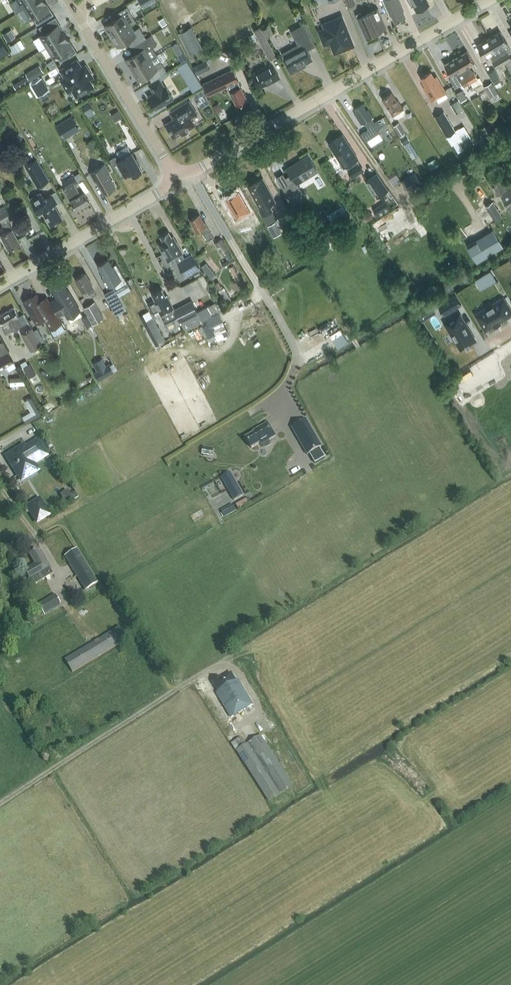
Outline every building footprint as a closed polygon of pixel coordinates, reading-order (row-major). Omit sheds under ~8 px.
[(23,8),(37,0),(18,0),(23,8)] [(54,14),(54,13),(51,15),(44,4),(46,3),(44,0),(37,0),(23,8),(30,19),(35,16),(39,22),(37,23),(37,24),(54,14)] [(400,0),(384,0),(391,15),(392,14),(395,21),(406,16),(402,9),(404,9),(400,0)] [(412,5),(414,4),(417,10),(429,3),(427,0),(409,0),(412,5)] [(120,16),(105,25),(112,35),(130,24),(136,21),(132,14),(129,9),(127,6),(117,13),(120,16)] [(386,27),(378,8),(368,13),(376,31),(386,27)] [(366,36),(376,31),(368,13),(363,15),(361,12),(356,14),(358,18),(357,18),(366,36)] [(40,36),(34,40),(40,50),(46,46),(65,34),(62,28),(60,29),(53,19),(56,17),(56,16),(39,27),(41,26),(45,32),(40,35),(40,36)] [(162,26),(168,23),(164,17),(159,20),(162,26)] [(353,44),(342,17),(324,24),(326,28),(320,31),(325,43),(331,40),(335,51),(353,44)] [(270,23),(263,27),(267,35),(274,31),(270,23)] [(307,50),(316,45),(305,23),(291,31),(298,45),(289,50),(290,50),(291,52),(284,56),(288,63),(286,64),(291,73),(304,66),(303,64),(312,59),(307,50)] [(130,24),(112,35),(118,46),(130,38),(135,45),(146,38),(140,27),(133,31),(130,24)] [(203,48),(191,26),(179,33),(191,54),(203,48)] [(270,60),(277,56),(260,27),(254,30),(270,60)] [(8,40),(16,35),(11,28),(3,33),(8,40)] [(489,38),(504,63),(505,62),(510,59),(510,58),(508,52),(510,50),(507,43),(508,43),(501,31),(489,38)] [(65,34),(46,46),(53,56),(58,53),(62,60),(60,61),(77,51),(74,53),(67,42),(69,41),(65,34)] [(139,52),(126,59),(133,70),(151,59),(157,55),(157,54),(153,47),(157,44),(151,35),(146,38),(135,45),(139,52)] [(0,36),(0,55),(8,50),(0,36)] [(489,38),(478,44),(485,56),(490,53),(494,60),(492,61),(496,68),(504,63),(489,38)] [(17,41),(10,46),(15,53),(22,49),(17,41)] [(467,50),(456,57),(471,82),(474,88),(483,83),(479,77),(478,78),(474,72),(472,73),(468,66),(475,63),(467,50)] [(151,59),(133,70),(139,80),(148,74),(152,81),(155,79),(167,72),(161,61),(157,55),(151,59)] [(461,82),(463,86),(471,82),(456,57),(445,64),(452,76),(449,77),(454,86),(461,82)] [(77,96),(92,86),(88,79),(92,77),(85,65),(81,68),(77,60),(61,70),(66,77),(62,79),(61,79),(69,91),(73,88),(77,96)] [(202,86),(187,61),(178,66),(193,92),(202,86)] [(206,61),(193,67),(197,75),(210,69),(206,61)] [(271,81),(280,77),(272,63),(252,74),(259,87),(271,80),(271,81)] [(30,80),(44,72),(39,65),(26,73),(27,75),(30,80)] [(233,69),(204,83),(209,95),(228,86),(237,105),(248,100),(238,81),(239,81),(233,69)] [(494,84),(500,80),(494,69),(488,72),(494,84)] [(424,86),(432,101),(446,92),(437,76),(434,78),(430,72),(422,77),(427,85),(424,86)] [(27,75),(14,84),(16,88),(30,80),(27,75)] [(42,77),(31,83),(38,95),(49,89),(42,77)] [(165,86),(159,77),(148,84),(152,90),(153,90),(154,93),(149,96),(157,108),(174,98),(166,86),(165,86)] [(485,86),(491,96),(498,92),(492,82),(485,86)] [(210,102),(202,89),(195,94),(202,107),(210,102)] [(457,92),(461,100),(467,97),(463,89),(457,92)] [(404,114),(405,111),(398,100),(397,101),(392,92),(382,98),(394,117),(398,118),(404,114)] [(498,92),(491,96),(494,101),(501,97),(498,92)] [(189,100),(171,112),(175,119),(166,124),(174,137),(194,124),(190,117),(197,113),(189,100)] [(90,104),(89,102),(82,106),(83,108),(87,113),(93,110),(90,104)] [(378,129),(382,126),(378,120),(375,122),(372,118),(373,117),(368,109),(367,110),(362,103),(355,108),(357,111),(355,113),(362,124),(365,122),(369,128),(362,133),(367,141),(368,140),(367,140),(380,132),(378,129)] [(447,135),(455,130),(444,110),(435,116),(447,135)] [(72,115),(56,125),(62,135),(78,126),(72,115)] [(400,136),(406,132),(399,122),(393,126),(400,136)] [(455,130),(447,135),(452,145),(453,145),(457,153),(462,150),(474,143),(470,137),(464,125),(455,130)] [(389,127),(383,130),(387,135),(392,132),(389,127)] [(495,130),(485,136),(489,143),(499,137),(495,130)] [(353,176),(363,169),(356,159),(358,158),(343,134),(329,143),(344,166),(348,164),(351,169),(349,170),(353,176)] [(400,138),(403,144),(410,139),(407,134),(400,138)] [(117,151),(121,158),(132,152),(128,145),(127,145),(117,151)] [(116,155),(110,158),(121,177),(130,172),(133,176),(142,171),(135,157),(132,152),(121,158),(118,159),(116,155)] [(294,180),(296,183),(297,182),(317,170),(308,155),(287,168),(294,180)] [(49,180),(37,158),(25,164),(37,186),(49,180)] [(104,193),(116,186),(108,173),(109,172),(105,164),(90,172),(95,181),(96,180),(104,193)] [(389,190),(377,172),(365,180),(376,197),(389,190)] [(415,172),(403,179),(410,190),(422,182),(415,172)] [(509,180),(505,182),(502,178),(501,179),(497,172),(489,176),(491,179),(489,181),(496,194),(501,192),(505,199),(504,199),(508,207),(510,205),(510,184),(509,180)] [(74,184),(78,181),(74,175),(62,182),(66,188),(64,190),(70,201),(72,200),(77,209),(90,201),(84,192),(80,194),(74,184)] [(269,204),(275,200),(263,178),(248,186),(261,208),(259,209),(267,224),(277,218),(269,204)] [(294,180),(283,187),(292,203),(305,195),(297,182),(296,183),(294,180)] [(238,191),(226,198),(237,217),(249,210),(238,191)] [(62,217),(50,196),(44,199),(42,195),(32,201),(39,213),(43,211),(51,224),(62,217)] [(298,202),(290,207),(294,214),(302,208),(298,202)] [(492,202),(478,212),(487,226),(502,216),(492,202)] [(21,242),(13,228),(12,228),(8,221),(13,219),(11,216),(8,209),(0,213),(0,219),(3,224),(7,231),(1,234),(9,249),(21,242)] [(350,218),(346,212),(333,219),(337,226),(350,218)] [(201,229),(207,240),(213,236),(205,222),(204,222),(199,214),(190,219),(197,231),(201,229)] [(274,236),(281,232),(276,221),(268,225),(274,236)] [(169,231),(161,236),(164,241),(158,244),(168,261),(183,252),(173,236),(172,236),(169,231)] [(215,242),(220,252),(228,249),(222,238),(215,242)] [(311,249),(315,255),(326,249),(322,242),(311,249)] [(193,255),(178,263),(185,275),(200,267),(193,255)] [(234,261),(232,257),(221,263),(223,267),(234,261)] [(102,276),(101,276),(107,286),(114,282),(117,287),(127,281),(117,263),(112,265),(108,258),(98,264),(104,275),(102,276)] [(206,262),(201,266),(210,277),(215,273),(206,262)] [(485,275),(491,285),(496,281),(490,271),(485,275)] [(94,290),(92,285),(93,285),(85,272),(76,278),(83,290),(86,288),(89,293),(94,290)] [(80,310),(68,289),(67,290),(61,280),(51,286),(57,297),(51,301),(59,315),(65,312),(68,317),(80,310)] [(178,317),(175,310),(167,294),(165,295),(162,288),(152,293),(155,299),(148,303),(153,312),(159,309),(166,323),(178,317)] [(37,294),(24,301),(34,318),(37,317),(39,321),(44,318),(50,329),(62,323),(47,297),(40,300),(37,294)] [(438,304),(444,314),(461,304),(455,294),(438,304)] [(125,310),(118,296),(109,301),(116,314),(125,310)] [(510,314),(510,311),(503,298),(476,314),(485,329),(510,314)] [(105,317),(95,301),(84,308),(93,324),(105,317)] [(198,312),(192,301),(175,310),(178,317),(180,321),(198,312)] [(436,313),(431,305),(418,313),(423,321),(436,313)] [(0,315),(0,317),(5,326),(2,327),(6,333),(21,325),(28,321),(24,314),(20,317),(14,307),(0,315)] [(149,310),(143,314),(159,344),(165,340),(149,310)] [(88,314),(82,317),(86,326),(92,323),(88,314)] [(466,345),(467,347),(471,345),(470,343),(475,340),(460,314),(445,323),(461,348),(466,345)] [(31,350),(41,345),(32,328),(22,333),(31,350)] [(340,328),(330,335),(337,345),(347,338),(340,328)] [(6,350),(0,354),(0,366),(12,360),(6,350)] [(26,373),(33,369),(30,363),(23,367),(26,373)] [(110,363),(94,372),(99,380),(115,371),(110,363)] [(483,424),(500,414),(487,393),(470,403),(483,424)] [(36,404),(34,401),(25,405),(27,409),(36,404)] [(308,455),(322,447),(306,419),(292,427),(308,455)] [(254,433),(246,438),(252,448),(260,443),(261,445),(262,444),(264,447),(266,448),(270,445),(271,443),(269,440),(276,436),(268,423),(254,432),(254,433)] [(48,456),(38,439),(25,446),(24,444),(5,456),(21,482),(40,471),(36,464),(48,456)] [(243,495),(234,480),(225,485),(234,500),(243,495)] [(59,493),(65,504),(78,497),(72,486),(59,493)] [(25,506),(36,525),(51,515),(40,497),(25,506)] [(240,509),(249,503),(246,499),(237,504),(240,509)] [(221,511),(225,517),(236,510),(232,505),(221,511)] [(85,590),(97,583),(76,548),(64,556),(85,590)] [(39,553),(37,549),(29,554),(35,563),(24,570),(29,579),(30,578),(34,585),(53,574),(49,567),(50,566),(41,551),(39,553)] [(55,594),(38,604),(44,614),(61,603),(55,594)] [(73,672),(128,639),(120,626),(65,660),(73,672)] [(253,705),(239,680),(237,681),(232,673),(222,679),(221,677),(214,681),(219,691),(217,692),(231,717),(253,705)] [(232,743),(237,751),(269,802),(293,787),(261,736),(247,744),(242,736),(232,743)]
